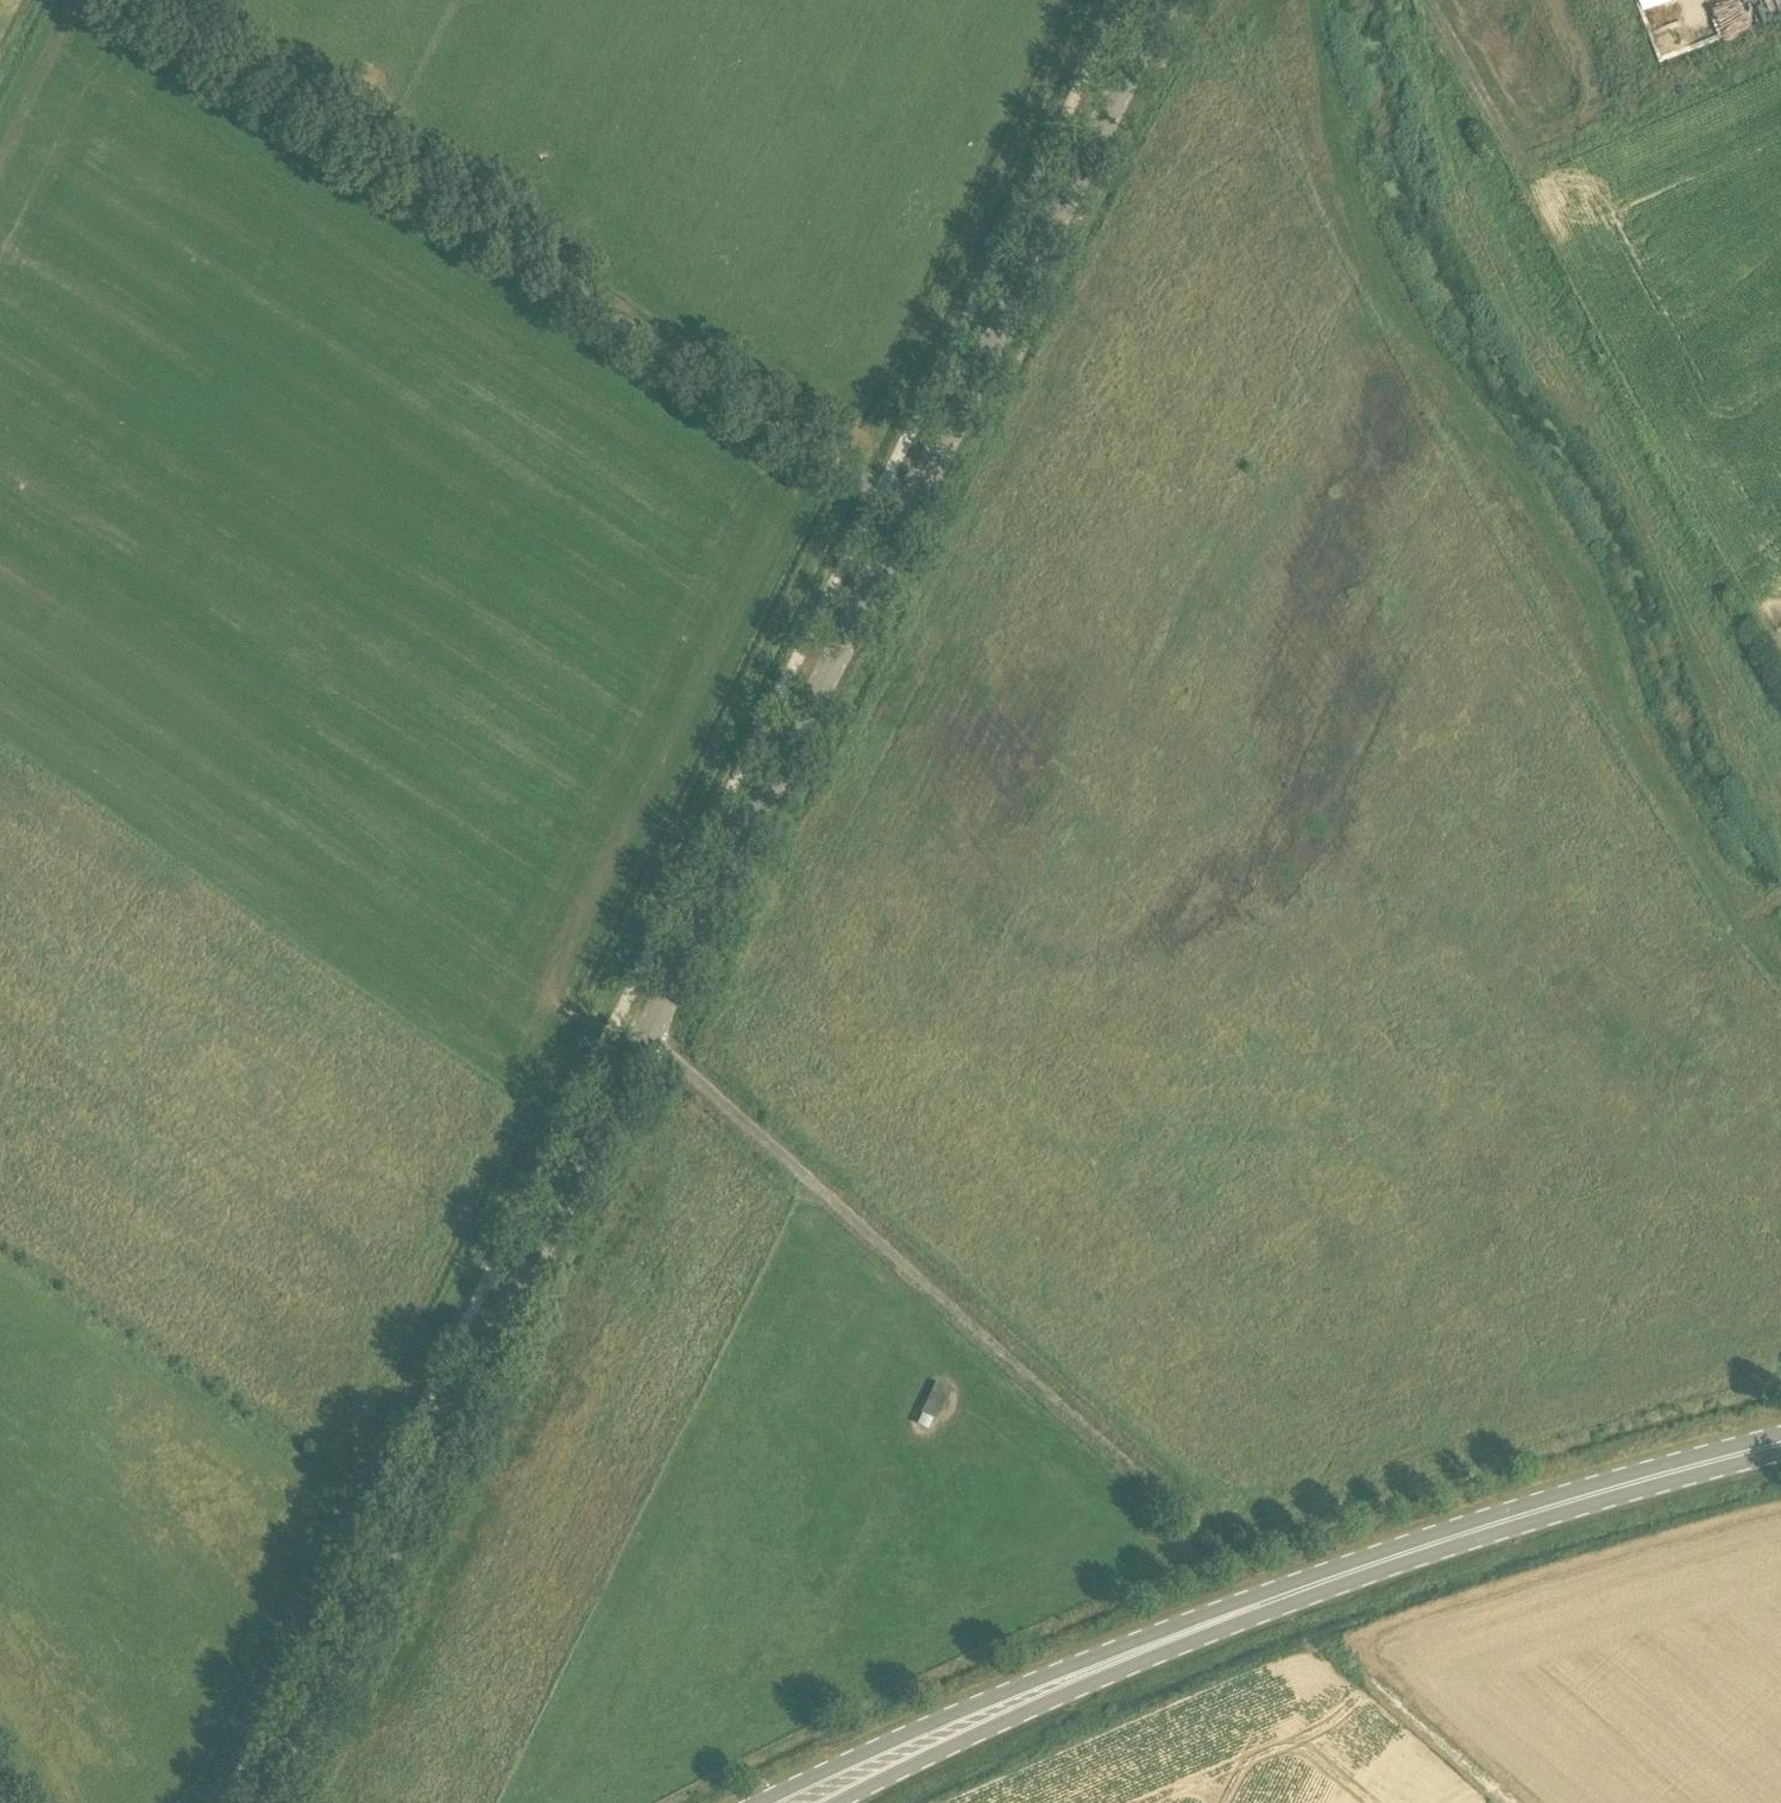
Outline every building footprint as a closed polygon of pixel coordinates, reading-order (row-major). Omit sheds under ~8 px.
[(1673,0),(1641,0),(1645,10),(1673,0)] [(939,1419),(952,1388),(937,1381),(923,1412),(939,1419)]
